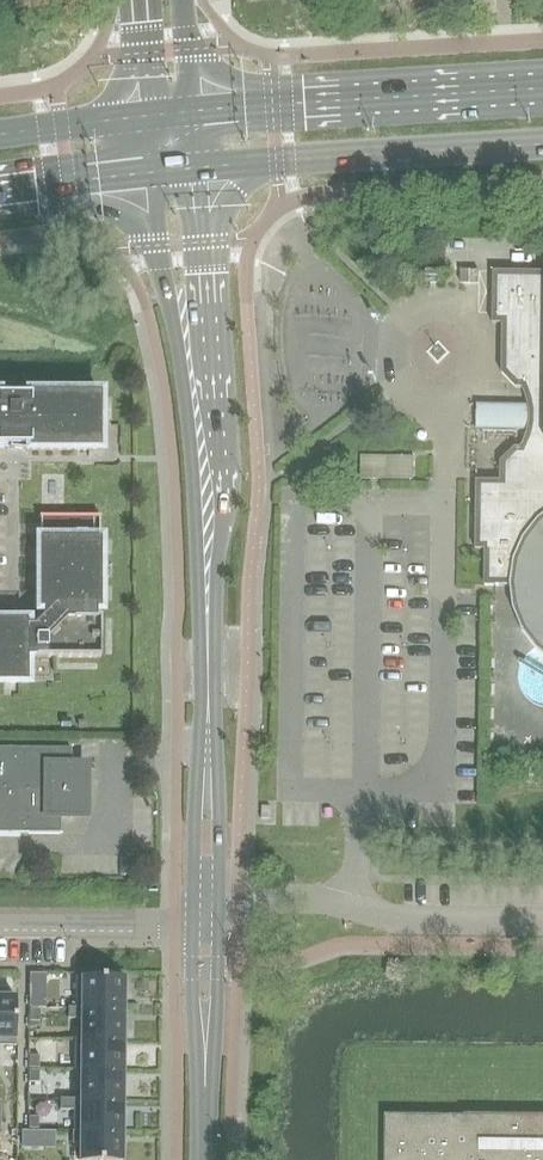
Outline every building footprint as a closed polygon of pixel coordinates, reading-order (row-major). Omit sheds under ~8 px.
[(426,283),(439,283),(442,283),(442,270),(426,270),(426,283)] [(460,283),(464,284),(479,284),(479,271),(461,270),(460,283)] [(493,271),(493,323),(502,324),(501,373),(516,388),(522,388),(524,393),(526,399),(528,405),(516,405),(515,417),(515,430),(516,430),(527,430),(526,436),(524,442),(521,447),(515,447),(500,462),(500,480),(476,480),(475,549),(485,549),(484,585),(497,586),(511,586),(513,608),(522,631),(531,643),(537,650),(542,655),(542,272),(493,271)] [(29,450),(100,450),(100,394),(0,394),(0,450),(29,450)] [(361,459),(360,479),(413,480),(414,456),(361,455),(361,459)] [(0,622),(0,683),(27,683),(27,658),(100,658),(100,516),(39,516),(39,610),(27,622),(0,622)] [(60,834),(61,813),(69,814),(69,818),(70,818),(72,813),(75,807),(76,805),(77,799),(78,793),(79,790),(79,787),(80,781),(80,778),(79,778),(79,773),(79,769),(71,768),(71,748),(0,748),(0,833),(60,834)] [(76,977),(75,1008),(68,1008),(68,1009),(123,1009),(123,978),(76,977)] [(44,989),(29,989),(29,1008),(44,1008),(44,989)] [(15,1046),(16,999),(0,998),(0,1046),(15,1046)] [(68,1019),(82,1019),(82,1038),(82,1039),(122,1040),(123,1009),(68,1009),(68,1019)] [(39,1022),(39,1010),(30,1010),(30,1021),(39,1022)] [(82,1038),(75,1038),(75,1071),(82,1071),(82,1070),(122,1070),(122,1040),(82,1039),(82,1038)] [(39,1056),(29,1056),(29,1068),(39,1068),(39,1056)] [(39,1082),(39,1071),(29,1070),(29,1082),(39,1082)] [(82,1070),(82,1071),(81,1099),(81,1100),(122,1101),(122,1070),(82,1070)] [(81,1099),(60,1099),(60,1110),(74,1111),(74,1131),(121,1131),(122,1101),(81,1100),(81,1099)] [(465,1115),(465,1116),(385,1115),(385,1159),(542,1159),(542,1115),(465,1115)] [(29,1129),(38,1129),(39,1117),(29,1117),(29,1129)] [(81,1132),(81,1159),(121,1159),(121,1131),(74,1131),(74,1132),(81,1132)] [(22,1132),(21,1149),(38,1149),(38,1143),(38,1133),(22,1132)]
